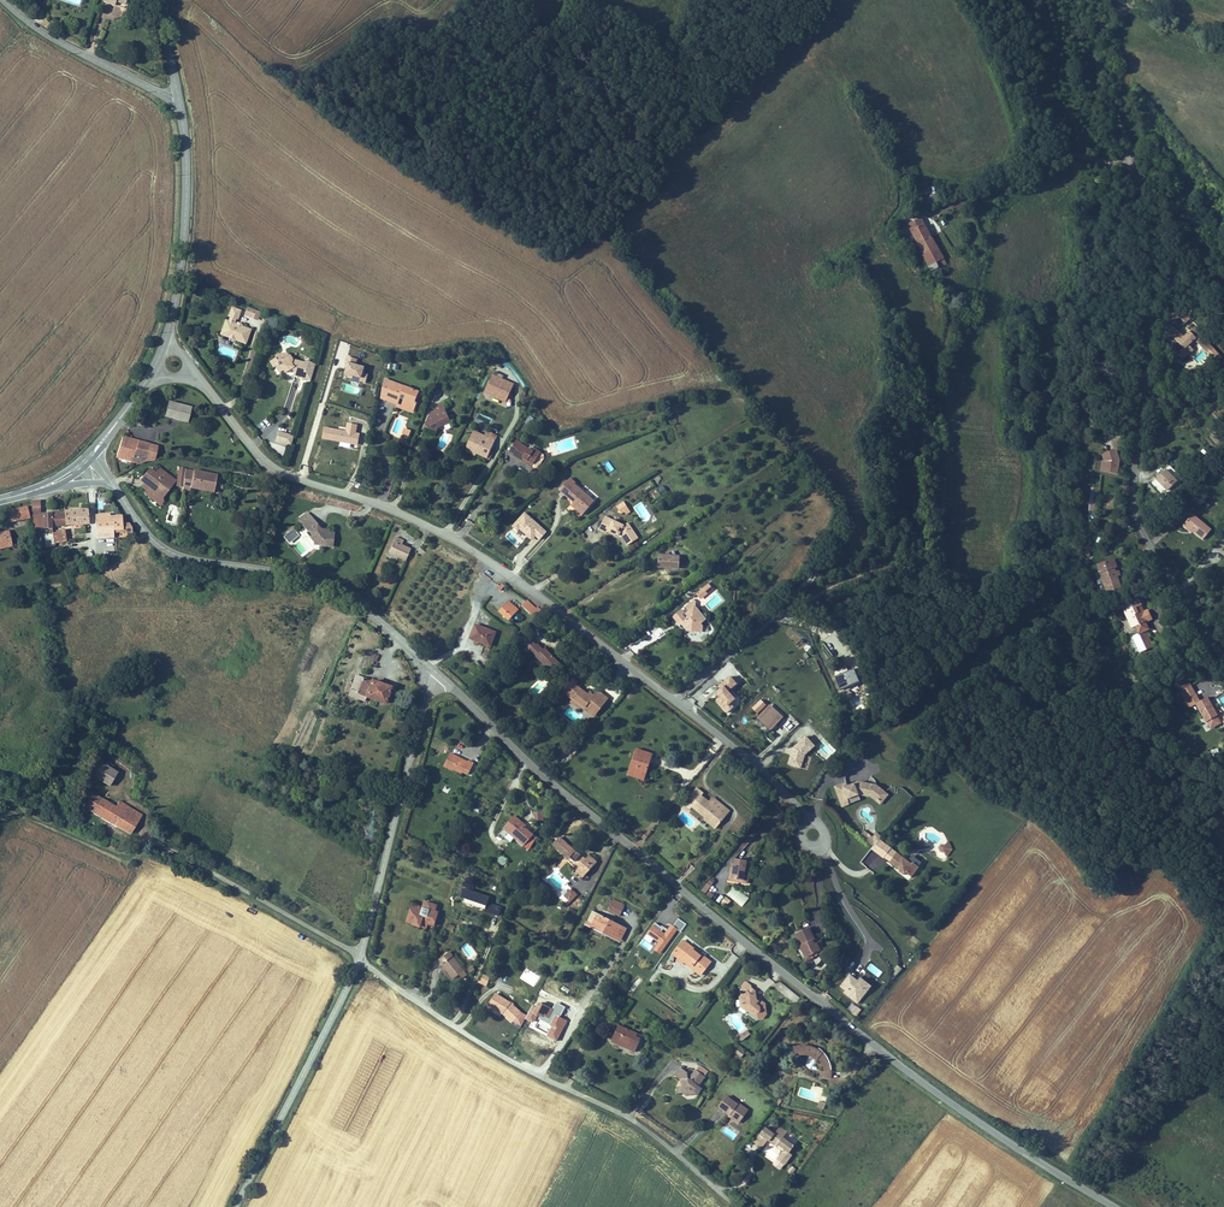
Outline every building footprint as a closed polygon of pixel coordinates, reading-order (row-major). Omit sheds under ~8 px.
[(127,0),(105,0),(102,8),(114,12),(115,8),(124,11),(127,0)] [(914,186),(919,197),(931,191),(926,181),(914,186)] [(945,259),(923,213),(905,222),(929,272),(939,267),(937,263),(945,259)] [(1183,298),(1179,302),(1184,308),(1188,305),(1183,298)] [(242,310),(232,307),(228,316),(230,317),(228,321),(223,332),(229,334),(227,337),(236,340),(236,338),(247,342),(251,330),(242,326),(243,325),(237,322),(237,324),(235,323),(236,319),(238,320),(242,310)] [(261,312),(247,307),(244,316),(258,321),(261,312)] [(1193,325),(1196,329),(1202,325),(1193,314),(1182,323),(1170,309),(1166,312),(1173,320),(1171,321),(1181,333),(1175,339),(1179,344),(1190,336),(1186,330),(1193,325)] [(220,335),(227,337),(229,334),(223,332),(228,321),(225,320),(220,335)] [(1202,325),(1196,329),(1200,334),(1206,330),(1202,325)] [(1200,334),(1204,339),(1209,335),(1206,330),(1200,334)] [(366,382),(369,374),(364,373),(366,367),(356,365),(358,360),(348,356),(345,365),(348,366),(346,374),(362,379),(361,380),(366,382)] [(303,364),(290,361),(288,357),(282,360),(278,359),(275,361),(273,359),(267,363),(271,369),(273,368),(277,373),(280,371),(282,374),(286,372),(287,371),(288,371),(289,371),(290,372),(291,372),(291,373),(290,375),(290,376),(292,378),(300,380),(301,373),(304,371),(302,368),(303,364)] [(503,379),(493,375),(485,394),(507,403),(515,384),(503,379)] [(385,379),(385,382),(401,388),(402,385),(385,379)] [(400,397),(404,399),(402,406),(415,411),(417,404),(415,403),(419,392),(402,385),(401,388),(385,382),(383,395),(398,402),(400,397)] [(400,397),(398,402),(383,395),(382,399),(397,405),(396,406),(414,413),(415,411),(402,406),(404,399),(400,397)] [(192,407),(170,401),(165,417),(188,423),(192,407)] [(439,428),(451,422),(443,403),(438,405),(439,409),(431,412),(426,427),(437,432),(439,428)] [(147,412),(140,410),(136,423),(142,425),(147,412)] [(323,439),(358,446),(360,434),(357,433),(358,425),(348,423),(346,431),(325,427),(323,439)] [(294,436),(279,431),(275,442),(291,447),(294,436)] [(476,438),(493,445),(495,440),(485,436),(473,431),(465,452),(475,456),(476,454),(477,452),(472,450),(476,438)] [(495,440),(497,435),(487,431),(485,436),(495,440)] [(139,441),(123,437),(116,458),(134,462),(139,441)] [(493,445),(476,438),(472,450),(477,452),(476,454),(490,460),(493,452),(491,451),(493,445)] [(517,439),(510,451),(515,454),(513,457),(522,462),(523,461),(524,458),(535,464),(534,466),(536,468),(540,467),(545,458),(544,455),(541,453),(542,453),(536,449),(534,451),(522,444),(522,443),(517,439)] [(151,444),(139,441),(134,462),(139,463),(141,462),(144,461),(146,461),(151,444)] [(158,446),(151,444),(146,461),(155,461),(158,446)] [(1119,453),(1102,452),(1100,473),(1117,474),(1119,453)] [(534,466),(535,464),(524,458),(523,461),(533,467),(534,466)] [(1182,470),(1171,459),(1163,469),(1174,479),(1182,470)] [(161,500),(177,480),(160,467),(155,473),(149,468),(143,476),(149,480),(147,483),(153,488),(150,491),(161,500)] [(186,470),(181,468),(178,486),(183,487),(186,471),(186,470)] [(195,473),(186,471),(183,487),(183,489),(190,490),(191,487),(214,491),(215,486),(218,486),(220,485),(221,478),(220,476),(195,471),(195,473)] [(149,480),(143,476),(139,481),(143,484),(140,487),(145,491),(144,493),(160,506),(164,502),(161,500),(150,491),(153,488),(147,483),(149,480)] [(571,478),(560,491),(574,503),(577,505),(575,507),(584,515),(591,505),(587,502),(590,499),(585,495),(586,494),(575,485),(577,483),(571,478)] [(663,486),(658,489),(662,495),(667,492),(663,486)] [(1095,521),(1097,487),(1090,486),(1088,521),(1095,521)] [(595,501),(586,494),(585,495),(590,499),(587,502),(591,505),(595,501)] [(32,514),(33,528),(43,528),(43,529),(48,529),(53,529),(53,527),(66,526),(65,513),(41,513),(40,500),(32,500),(32,514)] [(630,511),(623,501),(615,506),(621,515),(625,512),(626,514),(630,511)] [(27,506),(13,510),(16,521),(30,518),(27,506)] [(65,513),(66,526),(66,527),(84,526),(84,525),(89,525),(89,509),(79,509),(79,510),(65,510),(65,513)] [(16,521),(13,510),(5,512),(7,523),(16,521)] [(1211,528),(1193,511),(1183,522),(1192,530),(1193,529),(1203,538),(1211,528)] [(548,532),(525,512),(512,526),(520,533),(522,531),(537,544),(548,532)] [(300,520),(303,523),(311,516),(309,513),(300,520)] [(96,514),(97,539),(133,538),(133,528),(128,520),(123,520),(123,515),(111,516),(110,514),(96,514)] [(315,540),(315,545),(332,547),(334,533),(329,533),(323,532),(321,529),(311,516),(303,523),(309,532),(311,531),(313,534),(311,535),(315,540)] [(628,523),(624,525),(605,516),(598,529),(606,533),(606,532),(616,537),(616,535),(619,537),(620,535),(627,545),(638,538),(628,523)] [(294,528),(283,537),(289,543),(299,535),(294,528)] [(65,529),(54,530),(55,543),(67,542),(65,529)] [(0,532),(0,547),(7,546),(7,548),(13,547),(9,530),(0,532)] [(396,537),(390,552),(400,556),(399,558),(406,561),(411,549),(402,545),(404,540),(396,537)] [(304,544),(297,546),(300,557),(307,555),(304,544)] [(665,555),(659,554),(658,568),(679,569),(679,556),(676,555),(673,550),(670,552),(665,552),(665,555)] [(1106,563),(1117,586),(1130,580),(1124,568),(1129,566),(1126,560),(1122,563),(1119,557),(1106,563)] [(712,589),(708,584),(702,589),(706,594),(712,589)] [(1149,588),(1132,596),(1143,619),(1146,617),(1155,613),(1159,619),(1166,616),(1159,602),(1154,604),(1151,597),(1153,597),(1149,588)] [(700,599),(706,594),(702,589),(696,594),(700,599)] [(706,620),(695,606),(696,602),(694,599),(683,608),(687,612),(685,613),(682,609),(672,617),(679,625),(680,624),(687,632),(702,632),(703,626),(701,624),(706,620)] [(536,617),(542,610),(538,607),(537,608),(528,600),(523,605),(536,617)] [(510,621),(519,610),(509,601),(499,612),(510,621)] [(1146,617),(1149,624),(1156,620),(1159,619),(1155,613),(1146,617)] [(1143,627),(1152,645),(1165,638),(1156,620),(1149,624),(1143,627)] [(497,632),(476,624),(470,640),(492,648),(497,632)] [(529,649),(534,643),(528,637),(521,643),(528,650),(529,649)] [(800,650),(806,644),(801,639),(795,646),(800,650)] [(562,664),(545,648),(544,650),(538,644),(537,646),(534,643),(529,649),(553,673),(562,664)] [(859,682),(854,669),(835,677),(840,690),(859,682)] [(389,700),(394,687),(372,680),(372,681),(356,675),(349,696),(365,701),(366,698),(387,705),(389,700)] [(719,697),(715,701),(726,714),(734,708),(730,703),(734,700),(728,692),(737,685),(730,676),(717,687),(720,689),(715,693),(719,697)] [(1175,682),(1179,691),(1191,685),(1187,676),(1175,682)] [(578,683),(573,679),(569,685),(570,686),(565,692),(574,699),(573,700),(572,702),(580,708),(581,707),(582,705),(591,712),(598,703),(603,706),(609,699),(599,691),(595,696),(591,693),(589,695),(576,685),(578,683)] [(570,686),(569,685),(563,693),(573,700),(574,699),(565,692),(570,686)] [(1185,704),(1191,701),(1189,696),(1195,693),(1191,685),(1179,691),(1182,696),(1185,704)] [(1173,701),(1182,696),(1179,691),(1171,695),(1173,701)] [(1191,701),(1192,704),(1199,701),(1195,693),(1189,696),(1191,701)] [(1215,717),(1206,698),(1199,701),(1192,704),(1202,723),(1204,722),(1207,729),(1217,724),(1214,717),(1215,717)] [(766,705),(761,700),(752,708),(757,713),(766,705)] [(595,717),(603,706),(598,703),(591,712),(582,705),(581,707),(595,717)] [(784,717),(770,704),(757,719),(770,731),(784,717)] [(815,747),(805,736),(793,748),(787,764),(801,769),(805,755),(815,747)] [(439,743),(436,750),(444,753),(446,745),(439,743)] [(652,754),(635,749),(627,775),(644,781),(652,754)] [(468,762),(451,753),(444,767),(454,772),(455,771),(463,775),(464,773),(469,776),(475,763),(469,760),(468,762)] [(116,784),(124,770),(102,759),(95,773),(116,784)] [(880,806),(889,795),(876,785),(857,782),(847,786),(846,782),(834,786),(842,808),(849,805),(849,804),(860,800),(859,795),(870,797),(880,806)] [(712,805),(704,799),(707,796),(700,790),(690,802),(697,808),(696,809),(709,820),(710,819),(721,828),(729,819),(712,805)] [(96,792),(88,807),(121,824),(131,805),(122,800),(120,804),(96,792)] [(712,805),(729,819),(734,813),(716,799),(712,805)] [(697,808),(690,802),(687,806),(694,811),(696,809),(697,808)] [(136,832),(146,812),(131,805),(121,824),(136,832)] [(543,820),(543,812),(535,812),(535,820),(543,820)] [(534,834),(526,827),(527,826),(515,816),(504,829),(524,846),(534,834)] [(719,831),(721,828),(710,819),(709,820),(707,822),(719,831)] [(865,831),(860,836),(874,848),(882,838),(877,833),(873,838),(865,831)] [(559,837),(551,845),(578,869),(575,873),(582,879),(597,862),(589,855),(586,859),(576,850),(575,852),(559,837)] [(948,857),(953,851),(950,845),(948,843),(945,847),(947,850),(945,853),(946,857),(948,857)] [(883,845),(880,855),(886,857),(889,847),(883,845)] [(911,865),(896,855),(890,864),(899,870),(900,868),(903,870),(901,872),(900,874),(905,878),(908,874),(913,878),(919,869),(912,865),(911,865)] [(746,879),(749,866),(737,864),(736,869),(735,874),(732,874),(731,883),(745,885),(746,879)] [(710,877),(701,892),(706,895),(715,880),(710,877)] [(745,885),(731,883),(730,885),(750,889),(751,880),(746,879),(745,885)] [(576,893),(572,888),(564,896),(568,901),(576,893)] [(502,907),(489,903),(491,897),(465,889),(462,898),(487,906),(485,912),(499,916),(502,907)] [(720,902),(724,907),(731,902),(727,897),(720,902)] [(613,899),(608,910),(619,915),(624,905),(613,899)] [(411,910),(407,923),(414,925),(415,927),(421,928),(422,927),(427,929),(428,926),(435,928),(440,912),(437,912),(438,905),(425,902),(423,907),(418,906),(416,911),(411,910)] [(619,943),(621,940),(596,927),(601,916),(594,913),(587,927),(619,943)] [(601,916),(596,927),(621,940),(627,929),(617,924),(616,926),(612,925),(614,922),(615,920),(608,917),(607,919),(601,916)] [(687,924),(678,918),(673,926),(677,929),(677,930),(681,933),(687,924)] [(646,935),(658,943),(653,950),(660,955),(677,930),(677,929),(673,926),(671,925),(668,930),(662,926),(661,927),(655,923),(646,935)] [(805,929),(794,935),(801,948),(807,958),(819,951),(815,944),(812,946),(810,942),(812,941),(805,929)] [(672,954),(677,958),(676,961),(681,965),(683,963),(685,964),(686,962),(697,970),(700,966),(705,969),(711,962),(683,940),(672,954)] [(819,942),(815,944),(819,951),(807,958),(801,948),(799,949),(806,962),(824,952),(819,942)] [(469,976),(450,952),(440,960),(443,964),(442,965),(454,980),(460,975),(463,980),(469,976)] [(700,976),(705,969),(700,966),(697,970),(686,962),(685,964),(700,976)] [(469,975),(475,970),(472,966),(466,971),(469,975)] [(483,973),(479,983),(487,986),(491,977),(483,973)] [(862,986),(853,978),(844,989),(850,994),(850,993),(859,1000),(867,990),(862,986)] [(778,981),(774,986),(794,1003),(799,998),(778,981)] [(850,993),(850,994),(847,997),(860,1008),(875,990),(865,982),(862,986),(867,990),(859,1000),(850,993)] [(741,986),(742,991),(743,992),(745,993),(741,998),(742,1004),(747,1008),(751,1007),(752,1011),(755,1013),(755,1017),(758,1019),(764,1018),(767,1015),(765,1014),(767,1012),(766,1003),(762,1000),(759,1000),(758,999),(757,994),(753,993),(752,992),(751,992),(750,985),(741,986)] [(745,993),(743,992),(738,998),(740,1007),(746,1012),(749,1012),(755,1017),(755,1013),(752,1011),(751,1007),(747,1008),(742,1004),(741,998),(745,993)] [(522,1026),(527,1015),(522,1013),(522,1012),(512,1003),(496,993),(488,1006),(504,1015),(512,1023),(513,1022),(522,1026)] [(619,1026),(612,1042),(635,1052),(641,1039),(636,1037),(637,1034),(619,1026)] [(741,1042),(751,1035),(747,1030),(738,1037),(738,1041),(741,1042)] [(827,1069),(828,1073),(824,1073),(824,1080),(835,1079),(835,1077),(835,1073),(835,1070),(834,1068),(833,1065),(831,1060),(829,1056),(825,1050),(824,1052),(817,1049),(816,1048),(813,1047),(810,1047),(802,1048),(803,1057),(809,1056),(810,1056),(812,1057),(815,1059),(820,1062),(821,1061),(822,1061),(824,1063),(825,1064),(826,1066),(827,1069)] [(741,1058),(744,1053),(737,1048),(734,1052),(741,1058)] [(700,1065),(696,1070),(705,1077),(709,1071),(700,1065)] [(695,1070),(688,1079),(687,1073),(680,1067),(674,1076),(681,1081),(681,1086),(676,1087),(677,1094),(682,1094),(687,1097),(697,1095),(702,1089),(698,1087),(705,1077),(696,1070),(695,1070)] [(746,1113),(741,1109),(743,1107),(738,1103),(737,1104),(726,1096),(719,1107),(730,1115),(731,1114),(740,1121),(746,1113)] [(740,1121),(731,1114),(730,1115),(729,1116),(738,1123),(740,1121)] [(792,1155),(789,1153),(793,1148),(792,1147),(793,1145),(783,1138),(788,1131),(780,1126),(774,1134),(765,1127),(754,1143),(762,1149),(767,1141),(782,1151),(776,1160),(784,1166),(792,1155)]
